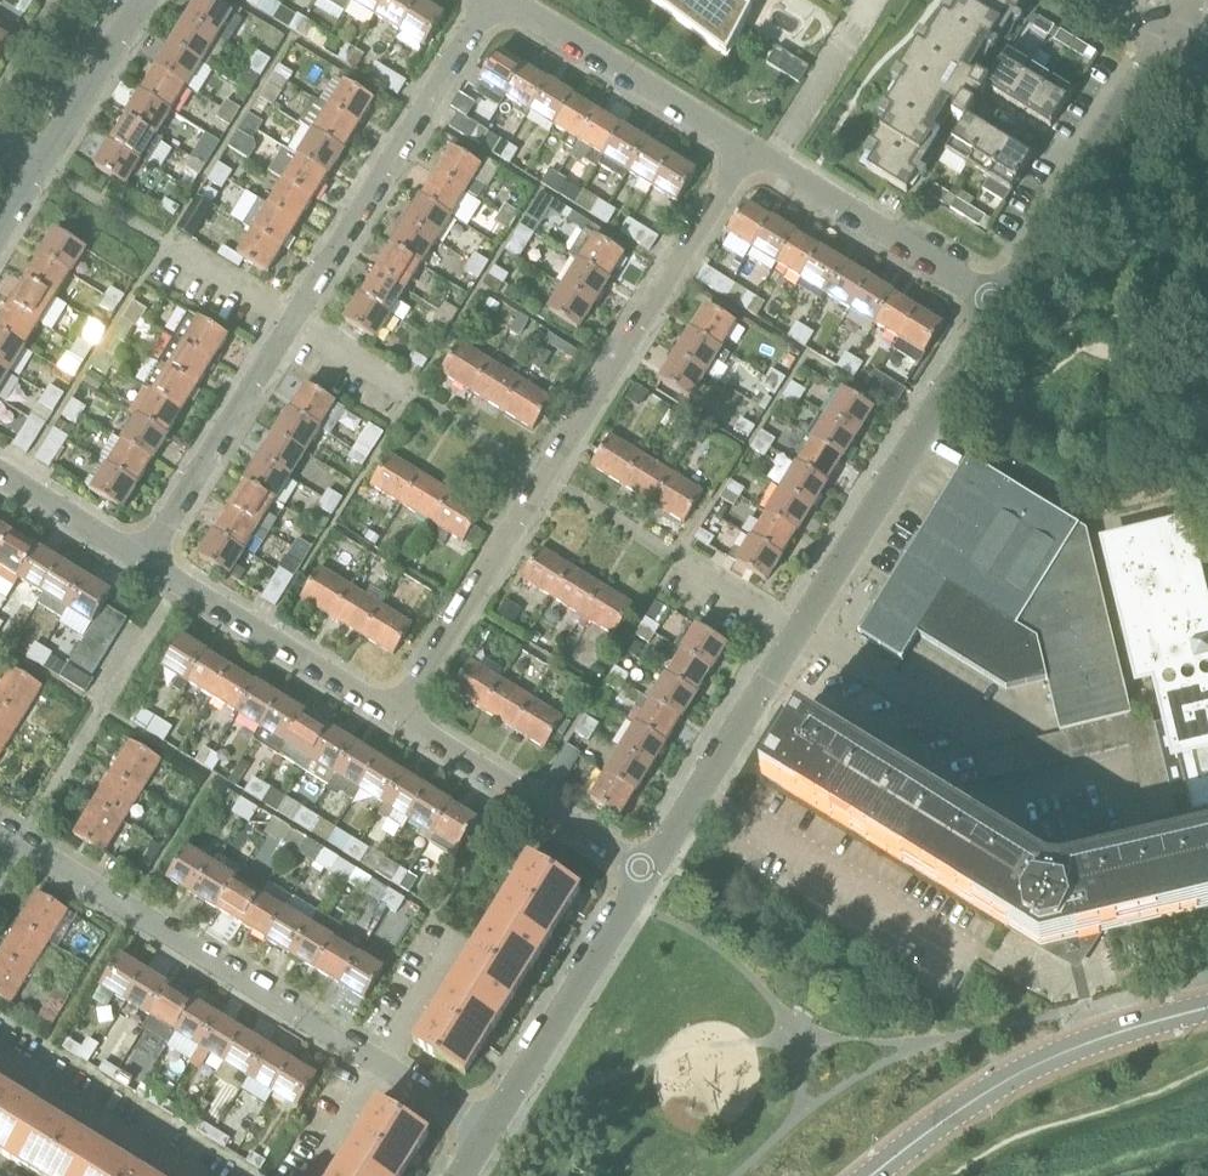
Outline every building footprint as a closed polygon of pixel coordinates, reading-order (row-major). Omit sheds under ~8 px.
[(27,15),(35,1),(33,0),(24,0),(18,10),(27,15)] [(226,44),(228,45),(244,20),(210,0),(200,0),(187,21),(216,39),(226,44)] [(249,4),(258,9),(264,0),(252,0),(249,4)] [(353,0),(324,0),(345,13),(352,2),(353,0)] [(377,17),(387,0),(353,0),(352,2),(377,17)] [(402,32),(419,4),(413,0),(387,0),(377,17),(402,32)] [(727,56),(743,28),(744,25),(752,9),(750,8),(739,0),(652,0),(727,56)] [(989,85),(978,78),(977,80),(966,73),(985,42),(991,46),(1011,13),(1017,17),(1028,0),(964,0),(951,22),(945,18),(925,50),(919,47),(901,75),(907,79),(887,111),(893,115),(873,147),(880,151),(868,170),(908,194),(919,177),(912,173),(932,140),(926,137),(945,106),(956,113),(953,119),(964,125),(964,126),(969,118),(970,118),(988,89),(987,89),(989,85)] [(444,19),(419,4),(402,32),(426,48),(444,19)] [(299,15),(290,29),(298,34),(307,20),(299,15)] [(1054,28),(1040,19),(1034,28),(1049,37),(1054,28)] [(307,20),(298,34),(307,39),(316,25),(307,20)] [(210,69),(226,44),(216,39),(187,21),(172,45),(201,63),(210,69)] [(1055,41),(1070,50),(1075,41),(1061,32),(1055,41)] [(9,42),(0,36),(0,57),(9,42)] [(1075,41),(1070,50),(1084,59),(1090,49),(1075,41)] [(172,45),(157,70),(186,88),(201,63),(172,45)] [(348,45),(339,59),(348,64),(356,50),(348,45)] [(793,80),(796,82),(799,84),(803,78),(807,71),(809,68),(787,54),(777,48),(777,47),(777,48),(767,64),(793,80)] [(356,50),(348,64),(356,70),(365,56),(356,50)] [(257,51),(251,60),(266,69),(272,60),(257,51)] [(492,88),(506,97),(524,68),(499,52),(473,95),(483,101),(492,88)] [(987,89),(988,89),(1008,102),(1030,66),(1009,52),(989,85),(987,89)] [(266,69),(251,60),(246,68),(236,84),(251,94),(266,69)] [(408,83),(405,81),(377,63),(368,77),(399,96),(408,83)] [(274,74),(288,83),(294,74),(280,65),(274,74)] [(1029,115),(1051,79),(1030,66),(1008,102),(1029,115)] [(506,97),(531,112),(549,83),(524,68),(506,97)] [(141,95),(170,112),(186,88),(157,70),(141,95)] [(260,98),(270,104),(274,106),(288,83),(274,74),(260,98)] [(1051,79),(1029,115),(1051,128),(1073,93),(1051,79)] [(555,127),(573,98),(549,83),(531,112),(555,127)] [(330,109),(359,126),(374,101),(346,84),(330,109)] [(460,94),(451,109),(460,115),(462,116),(467,119),(476,105),(460,94)] [(155,137),(156,136),(170,112),(141,95),(126,119),(155,137)] [(575,151),(580,142),(598,114),(573,98),(555,127),(567,134),(561,143),(574,150),(575,151)] [(222,110),(236,118),(241,110),(227,101),(222,110)] [(344,151),(359,126),(330,109),(315,133),(344,151)] [(217,118),(230,127),(236,118),(222,110),(217,118)] [(249,114),(244,123),(258,132),(263,123),(249,114)] [(599,166),(605,158),(622,129),(598,114),(580,142),(575,151),(574,150),(570,157),(582,165),(584,161),(597,169),(599,166)] [(451,128),(473,142),(481,128),(467,119),(462,116),(460,115),(451,128)] [(990,131),(970,118),(969,118),(964,126),(964,125),(946,153),(968,167),(990,131)] [(155,137),(126,119),(111,143),(140,161),(149,147),(156,151),(163,140),(156,136),(155,137)] [(253,141),(258,132),(244,123),(238,132),(253,141)] [(481,147),(489,133),(481,128),(473,142),(481,147)] [(622,129),(605,158),(599,166),(624,181),(629,172),(629,173),(647,144),(622,129)] [(989,180),(1011,144),(990,131),(968,167),(989,180)] [(329,175),(344,151),(315,133),(300,158),(329,175)] [(502,141),(494,154),(502,160),(511,146),(502,141)] [(140,161),(111,143),(96,168),(124,186),(140,161)] [(629,173),(654,188),(672,159),(647,144),(629,173)] [(1033,157),(1011,144),(989,180),(983,190),(1005,203),(1011,193),(1033,157)] [(519,152),(511,146),(502,160),(511,165),(519,152)] [(192,158),(206,167),(211,158),(197,150),(192,158)] [(439,175),(468,193),(483,168),(454,151),(439,175)] [(186,167),(200,176),(206,167),(192,158),(186,167)] [(329,175),(300,158),(285,183),(314,200),(329,175)] [(697,175),(672,159),(654,188),(679,204),(697,175)] [(551,190),(559,177),(560,176),(559,175),(564,166),(557,162),(552,171),(550,170),(541,184),(551,190)] [(219,163),(214,172),(228,181),(233,172),(219,163)] [(223,189),(228,181),(214,172),(208,181),(223,189)] [(439,175),(424,200),(452,217),(468,193),(439,175)] [(560,176),(559,177),(551,190),(559,196),(567,181),(560,176)] [(298,225),(314,200),(285,183),(270,206),(270,207),(298,225)] [(213,204),(219,194),(209,187),(202,197),(213,204)] [(950,196),(936,187),(930,196),(945,205),(950,196)] [(178,230),(193,239),(214,206),(198,197),(178,230)] [(166,200),(161,208),(175,217),(180,208),(166,200)] [(255,232),(283,249),(298,225),(270,207),(270,206),(260,200),(244,225),(255,232)] [(408,224),(437,242),(452,217),(424,200),(408,224)] [(971,209),(957,200),(951,209),(966,218),(971,209)] [(600,202),(592,216),(600,221),(609,208),(600,202)] [(502,214),(516,223),(522,214),(507,205),(502,214)] [(753,250),(772,221),(747,205),(729,235),(753,250)] [(609,208),(600,221),(609,226),(617,213),(609,208)] [(971,209),(966,218),(980,227),(986,218),(971,209)] [(496,223),(511,231),(516,223),(502,214),(496,223)] [(542,227),(528,218),(523,227),(536,235),(542,227)] [(660,239),(657,238),(629,220),(621,234),(651,253),(660,239)] [(753,250),(778,265),(796,236),(772,221),(753,250)] [(408,224),(393,249),(422,266),(437,242),(408,224)] [(536,235),(523,227),(517,235),(531,244),(536,235)] [(582,264),(611,282),(626,257),(619,252),(623,246),(602,233),(598,239),(596,238),(597,236),(586,230),(569,256),(582,264)] [(58,231),(42,258),(81,282),(82,282),(97,257),(86,250),(87,249),(58,231)] [(268,274),(283,249),(255,232),(240,257),(268,274)] [(778,265),(802,280),(821,251),(796,236),(778,265)] [(393,249),(378,273),(407,291),(422,266),(393,249)] [(802,280),(827,295),(845,266),(821,251),(802,280)] [(472,263),(485,272),(491,263),(477,255),(472,263)] [(738,257),(731,267),(738,272),(745,261),(738,257)] [(42,258),(27,282),(56,299),(64,285),(75,291),(81,282),(42,258)] [(466,272),(480,280),(485,272),(472,263),(466,272)] [(582,264),(567,288),(596,306),(611,282),(582,264)] [(697,280),(719,294),(728,279),(706,266),(697,280)] [(827,295),(852,311),(870,281),(845,266),(827,295)] [(492,277),(505,285),(510,277),(497,268),(492,277)] [(378,273),(362,298),(391,315),(407,291),(378,273)] [(727,299),(736,284),(728,279),(719,294),(727,299)] [(852,311),(876,326),(894,297),(870,281),(852,311)] [(12,306),(41,324),(56,299),(27,282),(12,306)] [(580,332),(596,306),(567,288),(551,314),(580,332)] [(112,289),(107,297),(120,304),(125,296),(112,289)] [(748,312),(757,297),(748,292),(739,307),(748,312)] [(115,312),(120,304),(107,297),(102,305),(115,312)] [(757,297),(748,312),(757,317),(766,303),(757,297)] [(876,326),(901,341),(919,312),(894,297),(876,326)] [(376,341),(391,315),(362,298),(347,323),(376,341)] [(501,306),(490,299),(486,306),(496,313),(501,306)] [(148,311),(134,302),(129,310),(143,319),(148,311)] [(441,313),(455,321),(460,313),(446,304),(441,313)] [(0,326),(0,333),(26,348),(41,324),(12,306),(0,326)] [(721,350),(721,349),(737,325),(708,307),(692,333),(721,350)] [(143,319),(129,310),(124,318),(138,326),(137,328),(149,336),(154,327),(143,319)] [(919,312),(901,341),(925,356),(943,327),(919,312)] [(175,338),(214,362),(230,337),(201,319),(190,313),(175,338)] [(436,321),(450,329),(455,321),(441,313),(436,321)] [(520,314),(510,331),(520,337),(530,320),(520,314)] [(75,345),(90,354),(106,329),(92,320),(81,337),(81,336),(75,345)] [(797,322),(788,337),(797,342),(806,328),(797,322)] [(806,328),(797,342),(806,348),(815,333),(806,328)] [(11,373),(26,348),(0,333),(0,366),(11,373)] [(552,333),(545,342),(576,362),(582,352),(552,333)] [(692,333),(677,358),(706,375),(714,361),(724,366),(731,355),(721,349),(721,350),(692,333)] [(214,362),(175,338),(160,363),(199,387),(214,362)] [(473,393),(492,363),(461,343),(442,373),(473,393)] [(70,354),(84,363),(85,363),(90,354),(75,345),(70,354)] [(552,355),(542,349),(532,366),(542,372),(552,355)] [(119,360),(104,351),(99,360),(113,368),(119,360)] [(846,353),(838,367),(846,373),(855,358),(846,353)] [(424,370),(429,362),(415,354),(410,362),(424,370)] [(691,399),(706,375),(677,358),(662,382),(691,399)] [(855,358),(846,373),(855,378),(864,364),(855,358)] [(113,368),(99,360),(94,368),(108,377),(113,368)] [(144,388),(184,412),(199,387),(160,363),(144,388)] [(473,393),(504,412),(522,382),(492,363),(473,393)] [(11,373),(0,366),(0,390),(11,373)] [(772,370),(767,379),(781,388),(787,379),(772,370)] [(876,371),(867,386),(875,391),(884,377),(876,371)] [(91,372),(85,383),(98,392),(105,381),(91,372)] [(906,390),(904,389),(884,377),(875,391),(897,404),(906,390)] [(776,396),(781,388),(767,379),(762,387),(776,396)] [(546,396),(522,382),(504,412),(535,431),(554,401),(546,396)] [(793,383),(787,391),(801,400),(806,391),(793,383)] [(291,411),(321,428),(320,429),(330,435),(346,410),(307,385),(291,411)] [(642,404),(648,394),(635,385),(629,395),(642,404)] [(52,387),(47,395),(60,403),(65,395),(52,387)] [(551,387),(546,396),(554,401),(559,392),(551,387)] [(140,419),(169,436),(184,412),(144,388),(129,413),(139,419),(139,418),(140,419)] [(796,408),(801,400),(787,391),(782,400),(796,408)] [(844,391),(828,417),(857,435),(873,409),(844,391)] [(55,412),(60,403),(47,395),(41,404),(55,412)] [(766,411),(773,400),(766,396),(759,407),(766,411)] [(69,409),(83,418),(88,409),(74,400),(69,409)] [(78,426),(83,418),(69,409),(64,418),(78,426)] [(321,428),(291,411),(276,435),(305,453),(320,429),(321,428)] [(34,416),(15,445),(29,454),(47,425),(34,416)] [(828,417),(813,441),(842,459),(857,435),(828,417)] [(124,443),(154,460),(169,436),(140,419),(139,418),(139,419),(124,443)] [(751,436),(756,427),(742,419),(737,428),(751,436)] [(73,429),(61,421),(56,430),(67,437),(73,429)] [(359,441),(354,450),(368,459),(374,450),(374,449),(383,434),(369,426),(360,441),(359,441)] [(704,426),(694,441),(701,446),(711,431),(704,426)] [(51,468),(67,441),(53,432),(36,459),(38,460),(51,468)] [(762,432),(757,440),(770,449),(775,440),(762,432)] [(305,453),(276,435),(261,460),(290,478),(305,453)] [(624,486),(642,456),(611,436),(592,467),(624,486)] [(115,437),(100,461),(138,485),(154,460),(124,443),(115,437)] [(765,458),(770,449),(757,440),(751,449),(765,458)] [(827,484),(842,459),(813,441),(798,466),(827,484)] [(368,459),(354,450),(349,458),(363,467),(368,459)] [(401,505),(420,474),(389,455),(371,486),(397,502),(401,505)] [(624,486),(655,505),(673,475),(642,456),(624,486)] [(1110,721),(1133,715),(1120,666),(1116,666),(1092,569),(1095,568),(1091,549),(1086,531),(991,473),(992,472),(969,458),(876,609),(878,610),(863,634),(862,633),(862,635),(863,636),(864,635),(882,646),(881,648),(903,662),(919,636),(1008,691),(1047,681),(1047,682),(1049,682),(1061,732),(1065,731),(1080,728),(1095,724),(1110,721)] [(246,485),(275,502),(290,478),(261,460),(246,485)] [(138,485),(100,461),(85,485),(123,509),(138,485)] [(1095,463),(1085,480),(1098,488),(1108,470),(1095,463)] [(798,466),(782,491),(812,509),(827,484),(798,466)] [(401,505),(432,524),(451,493),(420,474),(401,505)] [(673,475),(655,505),(685,523),(703,493),(673,475)] [(733,479),(727,489),(741,498),(747,487),(733,479)] [(260,526),(271,533),(278,520),(268,514),(275,502),(246,485),(232,508),(260,526)] [(735,508),(741,498),(727,489),(721,499),(735,508)] [(329,490),(323,499),(337,507),(343,499),(329,490)] [(768,515),(797,533),(812,509),(782,491),(768,515)] [(482,513),(451,493),(432,524),(464,543),(482,513)] [(332,516),(337,507),(323,499),(318,507),(332,516)] [(397,502),(390,513),(395,516),(402,505),(401,505),(397,502)] [(232,508),(216,534),(245,552),(253,538),(263,544),(271,533),(260,526),(232,508)] [(768,515),(753,540),(782,557),(797,533),(768,515)] [(0,525),(0,553),(12,533),(0,525)] [(1185,527),(1108,545),(1141,678),(1187,667),(1186,665),(1200,662),(1207,660),(1207,622),(1185,527)] [(715,539),(701,530),(696,538),(710,547),(715,539)] [(380,538),(370,532),(365,539),(376,546),(380,538)] [(15,589),(22,578),(20,577),(37,548),(12,533),(0,553),(0,580),(15,589)] [(245,552),(216,534),(201,558),(239,582),(246,571),(237,565),(245,552)] [(298,539),(293,548),(307,556),(312,548),(298,539)] [(753,540),(745,553),(735,547),(728,558),(738,564),(737,564),(766,583),(782,557),(753,540)] [(20,577),(22,578),(44,592),(62,563),(37,548),(20,577)] [(302,565),(307,556),(293,548),(288,556),(302,565)] [(522,579),(553,598),(572,568),(541,549),(530,567),(521,562),(510,581),(518,586),(522,579)] [(350,587),(332,618),(363,637),(381,606),(367,598),(372,589),(366,586),(379,563),(369,558),(351,588),(350,587)] [(62,563),(44,592),(37,603),(62,619),(69,607),(86,578),(62,563)] [(276,607),(294,577),(298,570),(287,564),(283,570),(280,569),(262,598),(276,607)] [(301,598),(332,618),(350,587),(320,568),(301,598)] [(572,568),(553,598),(583,617),(584,618),(602,587),(572,568)] [(112,594),(86,578),(69,607),(95,623),(99,617),(105,604),(112,594)] [(602,587),(584,618),(589,621),(590,621),(615,637),(633,607),(602,587)] [(513,627),(516,622),(523,611),(507,600),(496,616),(513,627)] [(641,627),(656,636),(661,627),(656,624),(662,613),(673,620),(677,614),(656,602),(641,627)] [(128,619),(105,604),(99,617),(121,630),(128,619)] [(381,606),(363,637),(394,656),(413,626),(381,606)] [(113,642),(121,630),(99,617),(95,623),(92,629),(113,642)] [(583,617),(579,625),(585,629),(590,621),(589,621),(584,618),(583,617)] [(656,636),(641,627),(636,635),(650,644),(656,636)] [(674,647),(683,653),(712,670),(727,645),(698,628),(690,640),(681,635),(674,647)] [(92,629),(84,640),(106,654),(113,642),(92,629)] [(35,663),(44,648),(45,648),(51,638),(43,633),(37,643),(36,643),(27,658),(35,663)] [(535,633),(531,641),(537,644),(542,637),(535,633)] [(182,693),(206,653),(182,639),(158,679),(182,693)] [(99,666),(106,654),(84,640),(77,652),(99,666)] [(633,640),(626,652),(636,658),(643,646),(633,640)] [(54,654),(45,648),(44,648),(35,663),(61,678),(62,677),(69,665),(70,664),(69,664),(68,666),(53,656),(54,654)] [(77,652),(70,664),(69,665),(92,678),(99,666),(77,652)] [(188,684),(213,699),(231,669),(206,653),(182,693),(183,693),(188,684)] [(683,653),(668,677),(697,695),(712,670),(683,653)] [(472,660),(471,661),(452,692),(483,711),(503,679),(472,660)] [(92,678),(69,665),(62,677),(86,692),(94,679),(92,678)] [(616,667),(611,676),(625,685),(630,676),(616,667)] [(24,717),(43,686),(14,668),(0,690),(0,703),(24,717)] [(231,669),(213,699),(237,714),(256,684),(231,669)] [(619,693),(625,685),(611,676),(606,685),(619,693)] [(682,720),(697,695),(668,677),(659,690),(652,686),(645,697),(682,720)] [(483,711),(513,729),(533,698),(503,679),(483,711)] [(1192,815),(1207,811),(1207,682),(1205,682),(1162,693),(1192,815)] [(237,714),(262,729),(280,699),(256,684),(237,714)] [(147,732),(155,737),(164,723),(156,718),(157,716),(147,709),(154,697),(148,694),(131,721),(147,732)] [(645,713),(637,726),(666,744),(682,720),(645,697),(638,709),(645,713)] [(533,698),(513,729),(545,749),(556,731),(564,719),(565,718),(533,698)] [(254,741),(280,757),(306,715),(280,699),(262,729),(254,741)] [(4,748),(24,717),(0,703),(0,745),(4,748)] [(1117,750),(1132,746),(1153,712),(1133,717),(1133,715),(1110,721),(1117,750)] [(1153,712),(1132,746),(1135,761),(1163,755),(1153,712)] [(280,757),(304,771),(330,729),(306,715),(280,757)] [(586,716),(580,725),(594,734),(600,725),(586,716)] [(1082,940),(1207,909),(1207,837),(1066,871),(1065,868),(1047,866),(1046,869),(801,717),(764,777),(1038,946),(1039,947),(1041,948),(1043,948),(1045,948),(1047,948),(1082,940)] [(564,719),(556,731),(563,736),(571,724),(564,719)] [(1095,724),(1102,754),(1117,750),(1110,721),(1095,724)] [(177,732),(173,729),(164,723),(155,737),(164,742),(181,752),(191,734),(180,727),(177,732)] [(1080,728),(1087,757),(1102,754),(1095,724),(1080,728)] [(589,743),(594,734),(580,725),(575,734),(589,743)] [(637,726),(622,751),(651,769),(666,744),(637,726)] [(1065,731),(1072,761),(1087,757),(1080,728),(1065,731)] [(328,786),(329,785),(353,744),(330,729),(304,771),(328,786)] [(1051,737),(1058,764),(1072,761),(1065,731),(1061,732),(1062,734),(1051,737)] [(1036,740),(1043,768),(1058,764),(1051,737),(1036,740)] [(1028,771),(1043,768),(1036,740),(1022,744),(1028,771)] [(112,772),(142,790),(161,759),(131,741),(112,772)] [(378,759),(353,744),(329,785),(328,786),(326,789),(339,797),(342,793),(354,801),(361,790),(360,789),(378,759)] [(1013,775),(1028,771),(1022,744),(1007,747),(1013,775)] [(563,784),(564,783),(582,754),(568,746),(549,776),(563,784)] [(196,761),(205,767),(214,753),(205,747),(196,761)] [(992,751),(999,778),(1013,775),(1007,747),(992,751)] [(622,751),(607,776),(636,794),(651,769),(622,751)] [(984,782),(999,778),(992,751),(977,754),(984,782)] [(222,758),(214,753),(205,767),(214,772),(222,758)] [(1163,755),(1135,761),(1139,776),(1166,769),(1163,755)] [(403,774),(378,759),(360,789),(361,790),(384,805),(403,774)] [(1166,769),(1139,776),(1142,791),(1170,784),(1166,769)] [(112,772),(93,803),(123,821),(142,790),(112,772)] [(428,790),(403,774),(384,805),(379,814),(391,820),(398,810),(411,818),(428,790)] [(621,818),(636,794),(607,776),(592,801),(621,818)] [(254,778),(246,792),(254,797),(263,783),(254,778)] [(263,783),(254,797),(263,803),(271,789),(263,783)] [(1170,784),(1142,791),(1146,805),(1173,799),(1170,784)] [(453,805),(428,790),(411,818),(423,826),(417,835),(430,843),(436,834),(453,805)] [(233,812),(241,818),(250,804),(241,799),(233,812)] [(1173,799),(1146,805),(1149,820),(1177,813),(1173,799)] [(123,821),(93,803),(75,833),(104,851),(123,821)] [(250,804),(241,818),(250,823),(258,809),(250,804)] [(478,820),(453,805),(436,834),(461,849),(478,820)] [(303,828),(312,813),(303,808),(294,822),(303,828)] [(312,813),(303,828),(328,843),(337,828),(312,813)] [(282,843),(290,848),(299,834),(290,829),(282,843)] [(308,840),(299,834),(290,848),(299,854),(308,840)] [(353,838),(344,852),(352,858),(361,843),(353,838)] [(153,862),(162,847),(154,842),(145,857),(153,862)] [(361,843),(352,858),(361,863),(369,849),(361,843)] [(195,893),(213,864),(187,848),(169,877),(195,893)] [(195,893),(219,908),(237,879),(223,871),(229,861),(218,854),(213,864),(195,893)] [(331,873),(339,879),(348,865),(340,859),(331,873)] [(386,859),(378,871),(377,873),(401,888),(410,874),(386,859)] [(530,860),(427,1026),(415,1046),(418,1047),(417,1048),(438,1060),(466,1077),(580,891),(552,874),(553,873),(534,862),(530,860)] [(316,864),(309,875),(318,880),(324,869),(316,864)] [(356,870),(348,865),(339,879),(348,884),(356,870)] [(419,879),(410,874),(401,888),(410,893),(419,879)] [(219,908),(244,923),(262,894),(266,889),(255,882),(251,888),(237,879),(219,908)] [(380,903),(388,889),(372,879),(360,899),(376,909),(380,903)] [(380,903),(388,909),(397,895),(388,889),(380,903)] [(39,892),(20,923),(50,942),(65,919),(77,926),(82,919),(39,892)] [(244,923),(269,938),(287,909),(262,894),(244,923)] [(406,900),(397,895),(388,909),(397,914),(406,900)] [(294,897),(287,909),(269,938),(293,954),(319,912),(294,897)] [(293,954),(318,968),(336,939),(343,926),(319,912),(293,954)] [(20,923),(1,953),(31,972),(50,942),(20,923)] [(318,968),(342,983),(360,954),(360,955),(364,948),(353,941),(349,947),(336,939),(318,968)] [(31,972),(1,953),(0,955),(0,995),(12,1003),(31,972)] [(385,969),(360,955),(360,954),(342,983),(367,999),(385,969)] [(127,1001),(145,972),(121,957),(103,986),(127,1001)] [(170,988),(145,972),(127,1001),(152,1016),(170,988)] [(176,1032),(194,1003),(170,988),(152,1016),(144,1029),(168,1045),(176,1032)] [(201,1047),(218,1018),(194,1003),(176,1032),(188,1039),(180,1051),(193,1060),(201,1047)] [(36,1021),(51,1030),(57,1021),(42,1012),(36,1021)] [(226,1063),(244,1034),(218,1018),(201,1047),(226,1063)] [(250,1078),(268,1049),(244,1034),(226,1063),(239,1071),(233,1080),(244,1088),(249,1077),(250,1078)] [(83,1048),(70,1039),(69,1039),(63,1048),(78,1057),(83,1048)] [(268,1049),(250,1078),(276,1094),(293,1065),(268,1049)] [(100,1071),(114,1079),(120,1070),(106,1062),(100,1071)] [(293,1065),(276,1094),(300,1109),(319,1080),(293,1065)] [(134,1079),(120,1070),(114,1079),(128,1088),(134,1079)] [(0,1084),(0,1154),(36,1175),(149,1175),(0,1084)] [(154,1091),(148,1100),(163,1109),(168,1100),(154,1091)] [(168,1100),(163,1109),(178,1118),(183,1109),(168,1100)] [(335,1175),(405,1175),(431,1135),(403,1118),(403,1117),(383,1104),(383,1105),(380,1103),(335,1175)] [(218,1131),(212,1140),(226,1148),(232,1140),(229,1138),(236,1127),(225,1120),(218,1131)] [(198,1131),(212,1140),(218,1131),(204,1122),(198,1131)] [(268,1161),(266,1161),(254,1153),(249,1162),(262,1171),(268,1161)]
